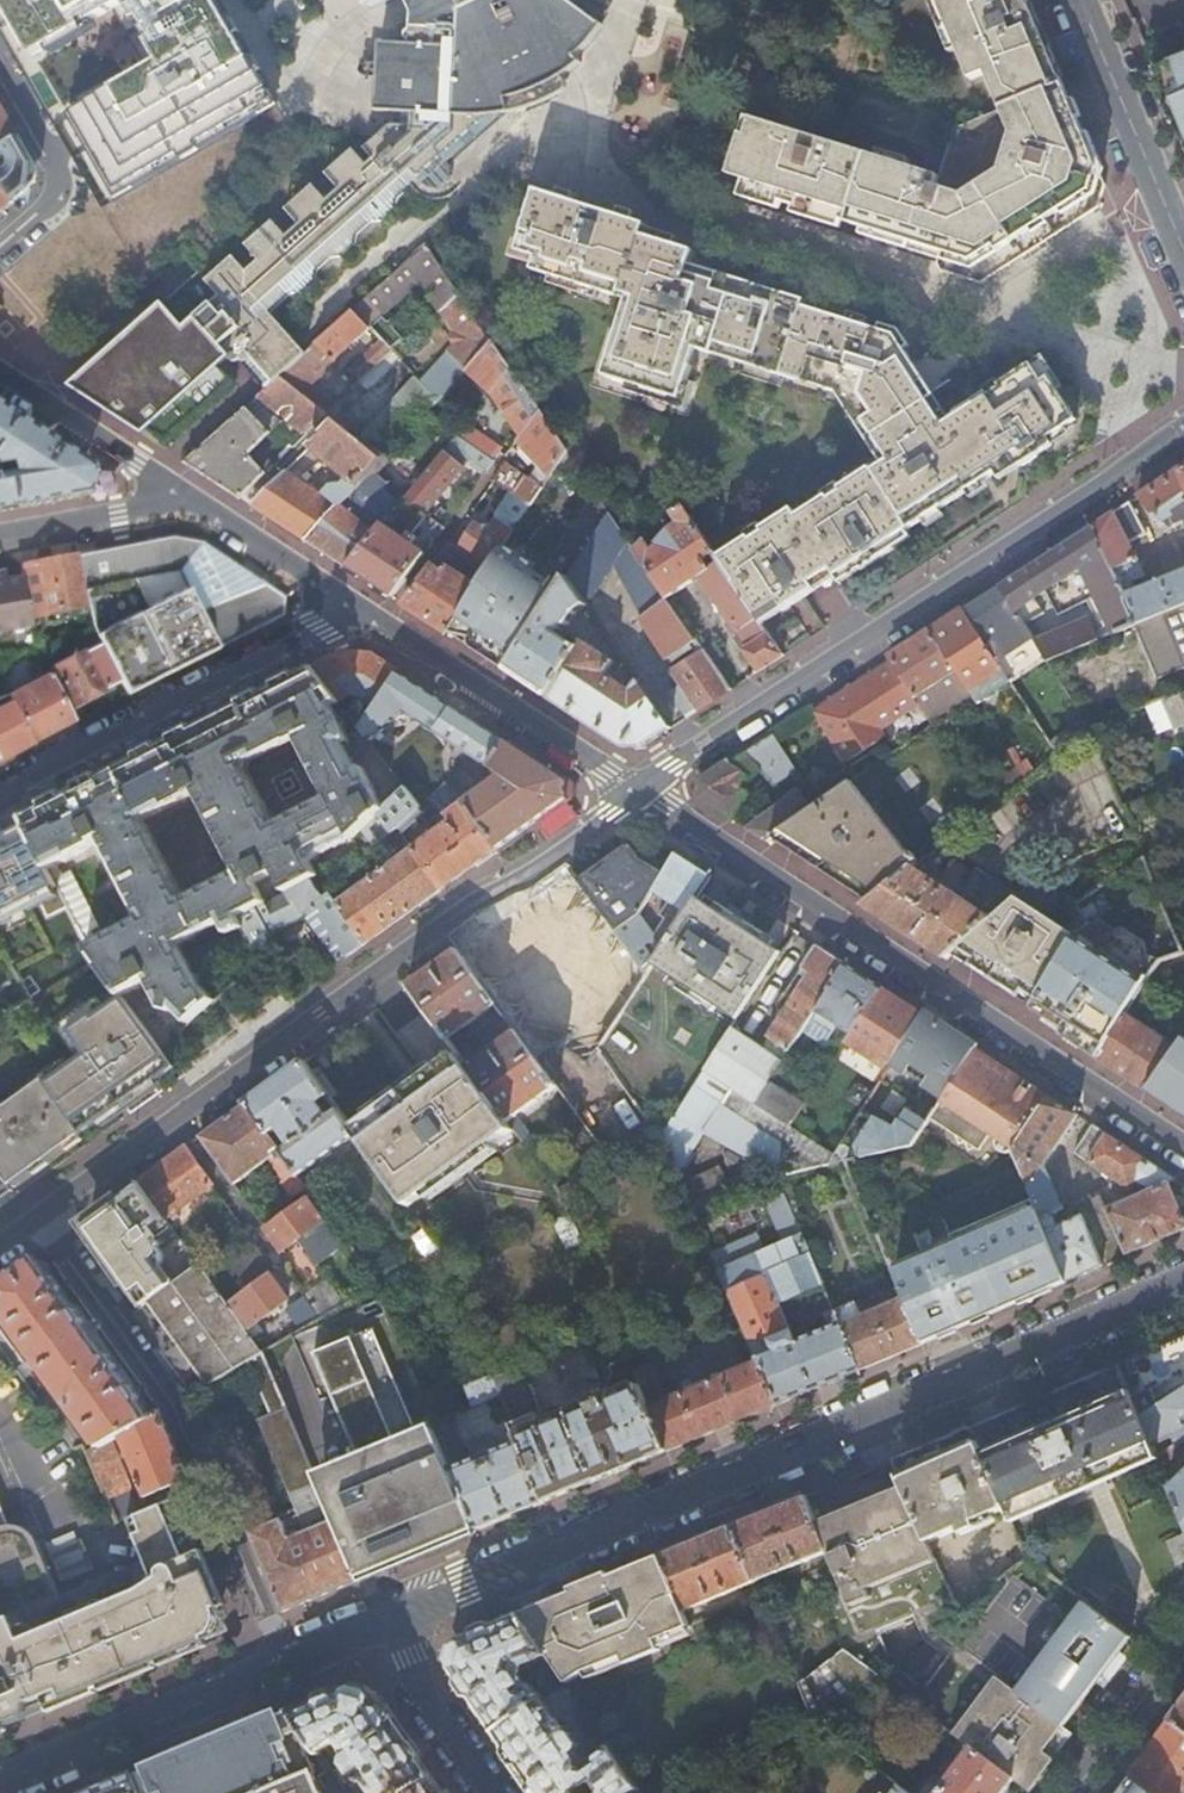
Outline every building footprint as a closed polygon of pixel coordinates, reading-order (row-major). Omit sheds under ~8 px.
[(212,0),(0,0),(0,1),(36,64),(114,13),(147,71),(71,120),(112,187),(216,132),(273,102),(212,0)] [(413,13),(411,45),(381,44),(379,93),(378,112),(404,114),(404,126),(398,127),(396,126),(389,129),(381,134),(364,149),(373,160),(367,165),(359,157),(346,156),(332,168),(331,182),(338,190),(326,201),(319,193),(305,192),(292,203),(292,217),(299,226),(286,237),(278,228),(265,228),(252,239),(252,253),(258,262),(245,273),(244,288),(249,294),(243,298),(218,270),(204,283),(220,301),(212,307),(210,305),(194,318),(206,332),(202,336),(210,345),(221,357),(227,357),(228,361),(231,364),(236,364),(239,361),(254,379),(266,392),(280,379),(306,357),(300,351),(293,343),(281,330),(268,315),(288,297),(299,295),(313,283),(315,272),(328,261),(339,260),(353,247),(355,237),(369,225),(379,224),(393,212),(395,200),(409,189),(409,188),(418,180),(420,182),(423,184),(424,186),(427,187),(428,189),(434,190),(438,189),(444,187),(448,184),(453,178),(454,174),(454,170),(452,166),(511,113),(523,110),(537,105),(540,104),(562,94),(567,91),(568,89),(568,84),(567,81),(564,77),(582,64),(579,57),(593,42),(600,33),(605,26),(572,0),(407,0),(413,13)] [(373,9),(392,0),(368,0),(373,9)] [(1001,111),(1061,85),(1043,41),(1026,0),(936,0),(970,81),(986,74),(1001,111)] [(803,36),(789,32),(784,48),(799,52),(803,36)] [(780,60),(762,55),(760,63),(766,66),(764,72),(776,75),(780,60)] [(1153,70),(1172,116),(1182,140),(1183,144),(1183,56),(1153,70)] [(742,138),(730,178),(756,186),(754,197),(866,231),(941,253),(938,265),(942,274),(980,286),(1098,208),(1103,185),(1097,172),(1075,117),(1061,85),(1001,111),(954,131),(939,178),(752,122),(747,139),(742,138)] [(15,133),(5,116),(0,107),(0,141),(15,133)] [(0,178),(0,185),(15,205),(30,193),(34,191),(37,186),(39,183),(39,180),(38,174),(31,162),(18,139),(0,149),(0,150),(8,159),(10,163),(10,166),(9,171),(7,173),(0,178)] [(175,204),(154,178),(122,202),(142,229),(175,204)] [(1,217),(15,205),(0,185),(0,218),(1,217)] [(534,195),(515,255),(534,262),(530,275),(616,302),(618,299),(633,303),(625,332),(617,330),(601,380),(677,403),(689,370),(681,368),(686,351),(691,349),(692,352),(711,358),(713,350),(764,367),(763,374),(797,385),(799,377),(822,385),(820,392),(834,396),(841,408),(848,404),(861,424),(855,427),(866,444),(872,441),(887,464),(870,476),(868,473),(838,493),(840,496),(827,503),(825,501),(795,520),(791,514),(760,533),(762,537),(749,545),(747,542),(718,562),(757,620),(776,608),(781,615),(796,605),(806,599),(800,591),(829,572),(834,580),(855,567),(860,574),(892,552),(888,545),(1014,463),(1025,479),(1041,482),(1088,453),(1090,435),(1092,417),(1057,362),(1023,352),(987,374),(982,368),(970,376),(960,359),(929,350),(909,363),(892,338),(835,320),(746,293),(701,279),(686,275),(691,256),(641,240),(644,229),(612,219),(534,195)] [(143,247),(104,199),(45,245),(84,294),(143,247)] [(421,285),(440,314),(459,297),(426,249),(354,314),(370,331),(385,347),(390,352),(401,343),(380,320),(421,285)] [(459,297),(440,314),(459,342),(420,385),(437,403),(468,370),(491,344),(459,297)] [(194,318),(181,329),(162,305),(109,353),(69,388),(144,437),(148,433),(165,445),(233,384),(219,369),(228,361),(227,357),(221,357),(210,345),(202,336),(206,332),(194,318)] [(370,331),(354,314),(306,357),(280,379),(302,397),(337,365),(335,363),(370,331)] [(539,415),(491,344),(468,370),(491,394),(522,437),(532,424),(539,415)] [(390,352),(385,347),(373,359),(370,355),(349,374),(360,385),(392,354),(390,352)] [(302,397),(280,379),(266,392),(259,398),(305,437),(327,417),(302,397)] [(420,385),(417,381),(358,442),(383,463),(437,403),(420,385)] [(270,436),(247,409),(185,464),(218,485),(241,500),(264,477),(247,458),(270,436)] [(5,469),(6,477),(0,478),(0,513),(78,498),(83,468),(33,436),(0,414),(0,469),(5,469)] [(363,484),(383,463),(358,442),(336,424),(311,448),(337,470),(329,480),(336,488),(331,487),(319,500),(286,473),(251,506),(283,528),(308,544),(363,484)] [(522,437),(518,441),(549,478),(562,456),(532,424),(522,437)] [(494,464),(501,455),(466,427),(457,438),(494,464)] [(487,472),(494,464),(457,438),(404,503),(425,517),(464,469),(459,465),(465,457),(487,472)] [(273,469),(268,464),(263,470),(268,474),(273,469)] [(508,467),(495,484),(513,495),(530,506),(541,490),(509,470),(510,468),(508,467)] [(1136,499),(1152,516),(1183,496),(1183,468),(1136,499)] [(312,471),(302,479),(317,491),(324,484),(312,471)] [(363,484),(308,544),(331,558),(348,570),(376,536),(363,526),(369,518),(360,511),(375,494),(363,484)] [(530,506),(513,495),(506,505),(507,511),(521,520),(530,506)] [(412,537),(427,518),(425,517),(404,503),(376,536),(348,570),(372,585),(392,598),(423,556),(411,548),(416,541),(412,537)] [(1136,591),(1133,582),(1143,579),(1144,575),(1130,544),(1143,537),(1145,536),(1129,504),(1110,516),(1091,529),(1138,624),(1183,605),(1183,572),(1136,591)] [(744,654),(757,674),(782,659),(757,620),(718,562),(681,507),(662,523),(655,529),(635,553),(668,601),(700,580),(715,604),(717,603),(732,626),(727,629),(743,655),(744,654)] [(671,697),(686,721),(730,692),(668,601),(635,553),(609,516),(566,582),(585,609),(617,562),(652,612),(639,620),(666,662),(690,647),(696,656),(669,673),(681,690),(671,697)] [(483,531),(475,526),(458,550),(489,571),(503,548),(513,532),(497,522),(492,530),(483,531)] [(444,529),(439,526),(433,534),(438,537),(444,529)] [(1069,542),(1000,587),(1018,615),(1023,624),(1031,620),(1023,607),(1045,593),(1060,621),(1069,617),(1067,613),(1071,610),(1068,605),(1073,603),(1063,581),(1081,569),(1113,634),(1138,624),(1091,529),(1069,542)] [(174,541),(79,558),(93,632),(101,648),(119,685),(125,698),(204,658),(282,618),(283,600),(254,581),(209,551),(202,546),(174,541)] [(449,544),(403,605),(427,621),(447,635),(489,571),(458,550),(449,544)] [(489,571),(447,635),(480,656),(506,673),(562,588),(503,548),(489,571)] [(52,563),(36,567),(45,615),(84,608),(75,559),(52,563)] [(32,628),(23,581),(5,584),(3,572),(0,573),(0,634),(32,628)] [(641,749),(670,731),(637,683),(630,693),(606,675),(612,664),(581,643),(577,648),(575,646),(573,649),(556,636),(553,636),(553,633),(561,631),(561,628),(564,629),(568,629),(574,617),(575,615),(579,612),(582,611),(585,609),(566,582),(562,588),(506,673),(560,709),(590,728),(622,749),(641,749)] [(984,598),(965,610),(998,661),(1009,654),(996,635),(1001,631),(999,627),(1018,615),(1000,587),(984,598)] [(1183,690),(1183,605),(1138,624),(1113,634),(1098,640),(1047,662),(1089,730),(1170,695),(1183,690)] [(948,621),(928,634),(966,693),(974,705),(1011,681),(998,661),(965,610),(948,621)] [(1034,641),(1047,662),(1098,640),(1088,619),(1034,641)] [(888,659),(892,664),(918,703),(927,718),(966,693),(928,634),(910,645),(888,659)] [(101,648),(52,672),(71,710),(119,685),(101,648)] [(340,654),(312,668),(338,703),(348,697),(360,699),(373,707),(396,673),(383,665),(370,656),(340,654)] [(896,717),(918,703),(892,664),(874,676),(876,680),(858,692),(855,689),(818,713),(848,760),(884,737),(877,726),(894,714),(896,717)] [(312,668),(252,699),(109,772),(21,818),(49,871),(99,845),(139,921),(87,947),(91,954),(122,997),(148,985),(162,1012),(171,1014),(172,1015),(175,1013),(186,1025),(212,1002),(198,986),(179,948),(221,924),(227,936),(241,929),(235,919),(259,906),(263,904),(254,885),(276,874),(286,892),(288,891),(316,877),(310,863),(318,857),(323,854),(334,848),(335,850),(353,841),(351,839),(382,811),(362,770),(355,773),(342,748),(348,744),(331,708),(338,703),(312,668)] [(475,797),(465,804),(498,850),(530,828),(566,801),(566,784),(490,735),(396,673),(373,707),(359,730),(368,741),(404,714),(436,734),(433,740),(438,744),(442,739),(501,777),(485,789),(480,783),(471,789),(475,797)] [(54,735),(73,725),(51,680),(8,701),(30,747),(54,735)] [(8,701),(0,686),(0,762),(18,753),(30,747),(8,701)] [(1170,695),(1183,726),(1183,725),(1183,690),(1170,695)] [(910,869),(987,809),(979,796),(934,727),(818,806),(811,811),(770,839),(811,865),(867,902),(910,869)] [(771,786),(797,772),(772,734),(700,780),(700,800),(731,820),(748,797),(732,786),(738,777),(747,784),(758,774),(771,786)] [(420,756),(396,779),(405,791),(419,809),(428,802),(442,820),(446,818),(458,809),(443,790),(445,788),(420,756)] [(1004,777),(979,796),(987,809),(1014,788),(1004,777)] [(405,791),(382,811),(351,839),(353,841),(360,854),(365,861),(397,831),(398,832),(421,811),(419,809),(405,791)] [(770,839),(811,811),(799,791),(745,830),(765,843),(770,839)] [(465,804),(458,809),(446,818),(451,825),(413,853),(441,892),(471,870),(498,850),(465,804)] [(54,883),(49,871),(21,818),(4,827),(28,876),(37,892),(54,883)] [(28,876),(4,827),(0,829),(0,890),(28,876)] [(653,892),(660,880),(637,866),(639,860),(633,849),(624,850),(579,882),(605,919),(616,934),(639,918),(653,892)] [(411,850),(335,904),(366,946),(399,922),(441,892),(413,853),(411,850)] [(696,897),(710,877),(694,867),(674,854),(660,880),(653,892),(670,902),(660,918),(664,921),(653,938),(639,918),(616,934),(646,975),(652,965),(696,897)] [(1012,899),(1017,895),(1005,888),(977,912),(910,869),(867,902),(862,906),(907,936),(944,960),(949,956),(1012,899)] [(605,919),(579,882),(571,871),(539,893),(553,913),(501,951),(487,931),(457,952),(504,1017),(517,1034),(553,1083),(581,1063),(521,978),(605,919)] [(317,893),(310,880),(288,891),(306,916),(323,900),(317,893)] [(91,954),(87,947),(70,914),(65,904),(54,883),(37,892),(30,896),(51,940),(7,962),(27,1000),(47,986),(91,954)] [(306,918),(305,917),(306,916),(288,891),(286,892),(263,904),(259,906),(235,919),(241,929),(255,956),(275,946),(270,937),(306,918)] [(306,918),(341,964),(366,946),(335,904),(328,895),(323,900),(306,916),(305,917),(306,918)] [(772,966),(781,953),(696,897),(652,965),(737,1020),(772,966)] [(1031,1008),(1073,938),(1012,899),(949,956),(989,982),(1031,1008)] [(65,904),(70,914),(79,910),(74,900),(65,904)] [(1125,1018),(1162,963),(1151,956),(1144,943),(1122,929),(1114,932),(1100,922),(1077,931),(1073,938),(1031,1008),(1060,1027),(1065,1030),(1061,1037),(1097,1060),(1125,1018)] [(791,950),(785,946),(781,953),(772,966),(778,970),(791,950)] [(789,1127),(804,1103),(770,1080),(778,1068),(829,992),(846,967),(818,948),(816,947),(801,970),(807,975),(765,1039),(762,1050),(731,1029),(692,1088),(779,1143),(789,1127)] [(557,1088),(553,1083),(517,1034),(477,1062),(457,1034),(489,1010),(497,1022),(504,1017),(457,952),(434,969),(409,987),(460,1057),(514,1131),(522,1143),(530,1137),(516,1117),(557,1088)] [(840,1049),(844,1044),(879,989),(865,979),(846,967),(829,992),(850,1008),(829,1041),(840,1049)] [(896,1038),(914,1011),(901,1003),(879,989),(844,1044),(877,1066),(894,1041),(883,1034),(885,1031),(896,1038)] [(99,1053),(47,1087),(83,1136),(174,1069),(161,1051),(124,1000),(117,1005),(81,1026),(99,1053)] [(924,1082),(944,1095),(973,1050),(948,1034),(921,1016),(893,1061),(924,1082)] [(1125,1018),(1097,1060),(1125,1078),(1145,1091),(1173,1050),(1161,1041),(1125,1018)] [(1183,1117),(1183,1035),(1173,1050),(1145,1091),(1182,1116),(1183,1117)] [(1013,1153),(1048,1099),(1028,1086),(973,1050),(944,1095),(928,1119),(955,1136),(959,1146),(965,1144),(968,1152),(975,1149),(979,1152),(994,1129),(1001,1134),(997,1141),(996,1143),(996,1146),(997,1148),(998,1150),(1000,1152),(1002,1154),(1006,1154),(1009,1154),(1012,1152),(1013,1153)] [(409,1207),(514,1131),(460,1057),(354,1132),(356,1134),(409,1207)] [(296,1176),(356,1134),(354,1132),(339,1112),(328,1119),(319,1104),(328,1098),(304,1063),(273,1085),(245,1105),(267,1135),(277,1129),(289,1146),(280,1153),(296,1176)] [(813,1091),(778,1068),(770,1080),(804,1103),(813,1091)] [(83,1136),(58,1102),(47,1087),(44,1082),(0,1113),(0,1175),(10,1189),(83,1136)] [(827,1167),(834,1155),(789,1127),(779,1143),(692,1088),(660,1137),(675,1172),(702,1133),(776,1180),(827,1167)] [(1117,1260),(1127,1256),(1108,1212),(1101,1196),(1078,1206),(1081,1217),(1056,1229),(1051,1215),(1062,1211),(1043,1164),(1077,1118),(1048,1099),(1013,1153),(1021,1173),(1032,1199),(1067,1282),(1110,1264),(1117,1260)] [(296,1176),(280,1153),(267,1135),(245,1105),(220,1124),(200,1138),(233,1185),(268,1160),(283,1181),(281,1183),(291,1197),(305,1188),(296,1176)] [(925,1123),(906,1111),(894,1130),(861,1111),(834,1155),(827,1167),(846,1162),(910,1146),(925,1123)] [(1128,1152),(1091,1128),(1073,1155),(1129,1191),(1133,1186),(1138,1190),(1141,1187),(1152,1192),(1169,1185),(1175,1182),(1128,1152)] [(212,1187),(185,1149),(163,1164),(139,1182),(165,1219),(212,1187)] [(10,1189),(0,1175),(0,1196),(10,1189)] [(165,1219),(139,1182),(136,1184),(142,1191),(118,1209),(105,1207),(90,1218),(89,1224),(87,1231),(98,1246),(96,1249),(124,1288),(126,1286),(141,1307),(173,1284),(160,1266),(161,1265),(162,1264),(163,1262),(163,1261),(163,1259),(163,1257),(163,1256),(162,1254),(156,1245),(160,1241),(156,1235),(170,1225),(165,1219)] [(1169,1185),(1152,1192),(1108,1212),(1127,1256),(1175,1234),(1183,1230),(1183,1221),(1169,1185)] [(859,1372),(833,1310),(823,1314),(828,1329),(794,1343),(777,1304),(822,1284),(781,1188),(763,1197),(782,1242),(718,1270),(757,1362),(776,1406),(826,1385),(841,1379),(859,1372)] [(306,1199),(265,1229),(282,1252),(296,1242),(315,1267),(346,1245),(327,1219),(322,1223),(306,1199)] [(1032,1298),(1067,1282),(1032,1199),(949,1235),(955,1247),(893,1273),(903,1299),(923,1345),(963,1328),(994,1314),(1032,1298)] [(568,1216),(553,1222),(566,1254),(581,1248),(568,1216)] [(256,1247),(229,1267),(244,1288),(272,1269),(256,1247)] [(0,1283),(0,1319),(1,1320),(5,1317),(99,1448),(110,1442),(119,1437),(149,1419),(34,1258),(0,1283)] [(234,1310),(232,1312),(246,1331),(286,1302),(267,1275),(229,1303),(234,1310)] [(892,1358),(923,1345),(903,1299),(860,1317),(854,1303),(833,1310),(859,1372),(892,1358)] [(307,1308),(291,1317),(296,1328),(313,1318),(307,1308)] [(651,1459),(666,1453),(633,1374),(614,1329),(551,1355),(563,1384),(577,1379),(591,1379),(591,1366),(594,1365),(608,1398),(542,1425),(519,1368),(493,1379),(500,1396),(519,1441),(544,1504),(579,1489),(600,1478),(651,1459)] [(449,1543),(473,1534),(441,1453),(434,1425),(415,1431),(373,1332),(316,1356),(356,1458),(332,1468),(318,1475),(329,1498),(336,1515),(362,1578),(380,1571),(449,1543)] [(1177,1339),(1141,1355),(1115,1367),(1121,1381),(1127,1394),(1130,1401),(1180,1378),(1183,1386),(1183,1336),(1177,1339)] [(748,1418),(776,1406),(757,1362),(692,1389),(689,1383),(674,1389),(676,1396),(666,1400),(657,1378),(655,1378),(649,1375),(657,1371),(656,1366),(633,1374),(666,1453),(696,1440),(721,1429),(748,1418)] [(470,1408),(500,1396),(493,1379),(462,1392),(470,1408)] [(1127,1394),(1121,1381),(1112,1386),(1104,1382),(1002,1427),(998,1436),(974,1446),(980,1458),(1008,1446),(1077,1416),(1127,1394)] [(1153,1401),(1175,1448),(1179,1446),(1183,1443),(1183,1387),(1153,1401)] [(1013,1516),(1153,1454),(1130,1401),(1127,1394),(1077,1416),(1008,1446),(980,1458),(1004,1512),(1009,1525),(1016,1522),(1013,1516)] [(188,1481),(160,1413),(149,1419),(119,1437),(146,1499),(188,1481)] [(510,1518),(544,1504),(519,1441),(496,1451),(491,1438),(487,1436),(470,1444),(469,1446),(465,1448),(451,1418),(434,1425),(441,1453),(473,1534),(510,1518)] [(974,1446),(968,1430),(957,1435),(929,1447),(891,1463),(903,1489),(908,1500),(907,1502),(926,1545),(956,1533),(958,1537),(976,1530),(974,1525),(1004,1512),(980,1458),(974,1446)] [(99,1478),(107,1498),(131,1490),(110,1442),(99,1448),(90,1453),(89,1455),(99,1478)] [(1155,1460),(1159,1468),(1167,1464),(1165,1460),(1181,1450),(1179,1446),(1175,1448),(1155,1460)] [(1168,1488),(1183,1525),(1183,1473),(1168,1488)] [(926,1545),(907,1502),(908,1500),(903,1489),(815,1525),(828,1555),(830,1560),(820,1571),(807,1576),(839,1655),(800,1687),(816,1725),(874,1679),(971,1750),(1013,1782),(1027,1792),(1030,1792),(1072,1738),(1061,1731),(1015,1696),(932,1634),(956,1615),(945,1589),(943,1589),(924,1546),(926,1545)] [(828,1555),(815,1525),(804,1499),(732,1529),(756,1584),(828,1555)] [(204,1640),(212,1637),(217,1631),(220,1626),(220,1617),(219,1611),(217,1609),(222,1607),(194,1542),(183,1547),(168,1512),(179,1506),(177,1502),(130,1522),(148,1564),(130,1571),(118,1569),(116,1577),(60,1600),(35,1544),(30,1547),(27,1542),(22,1538),(17,1535),(11,1535),(6,1536),(0,1538),(0,1716),(6,1729),(26,1719),(64,1704),(206,1645),(204,1640)] [(194,1542),(179,1506),(168,1512),(183,1547),(194,1542)] [(362,1578),(336,1515),(289,1538),(278,1518),(249,1532),(280,1611),(362,1578)] [(0,1519),(0,1538),(6,1536),(11,1535),(17,1535),(22,1538),(27,1542),(30,1547),(35,1544),(34,1541),(30,1535),(24,1530),(17,1528),(9,1529),(4,1517),(0,1519)] [(756,1584),(732,1529),(682,1549),(661,1557),(685,1613),(756,1584)] [(1183,1568),(1183,1539),(1168,1547),(1178,1571),(1183,1568)] [(685,1613),(661,1557),(633,1569),(560,1599),(520,1616),(548,1658),(567,1686),(583,1675),(624,1659),(627,1667),(662,1652),(657,1642),(691,1628),(685,1613)] [(1061,1731),(1130,1640),(1084,1605),(1015,1696),(1061,1731)] [(548,1658),(520,1616),(459,1642),(451,1671),(496,1736),(543,1703),(532,1685),(526,1690),(516,1674),(517,1669),(543,1657),(545,1660),(548,1658)] [(291,1713),(301,1728),(320,1755),(337,1744),(348,1759),(345,1761),(344,1766),(352,1777),(357,1778),(359,1776),(370,1792),(409,1792),(431,1778),(397,1729),(375,1696),(347,1689),(291,1713)] [(543,1703),(496,1736),(506,1750),(504,1751),(532,1792),(582,1792),(595,1784),(599,1789),(625,1771),(611,1749),(587,1766),(577,1753),(581,1751),(582,1748),(572,1734),(568,1734),(566,1735),(543,1703)] [(1171,1723),(1183,1733),(1183,1706),(1171,1723)] [(291,1713),(225,1740),(170,1763),(139,1776),(145,1792),(150,1792),(159,1790),(160,1792),(345,1792),(329,1768),(317,1773),(298,1730),(301,1728),(291,1713)] [(1171,1723),(1128,1780),(1145,1792),(1183,1792),(1183,1733),(1171,1723)] [(1013,1782),(971,1750),(955,1770),(944,1761),(919,1792),(917,1792),(916,1792),(1005,1792),(1013,1782)] [(639,1792),(625,1771),(599,1789),(601,1792),(638,1792),(639,1792)] [(139,1776),(106,1790),(100,1792),(145,1792),(139,1776)] [(431,1778),(409,1792),(441,1792),(431,1778)] [(1128,1780),(1119,1792),(1145,1792),(1128,1780)]
